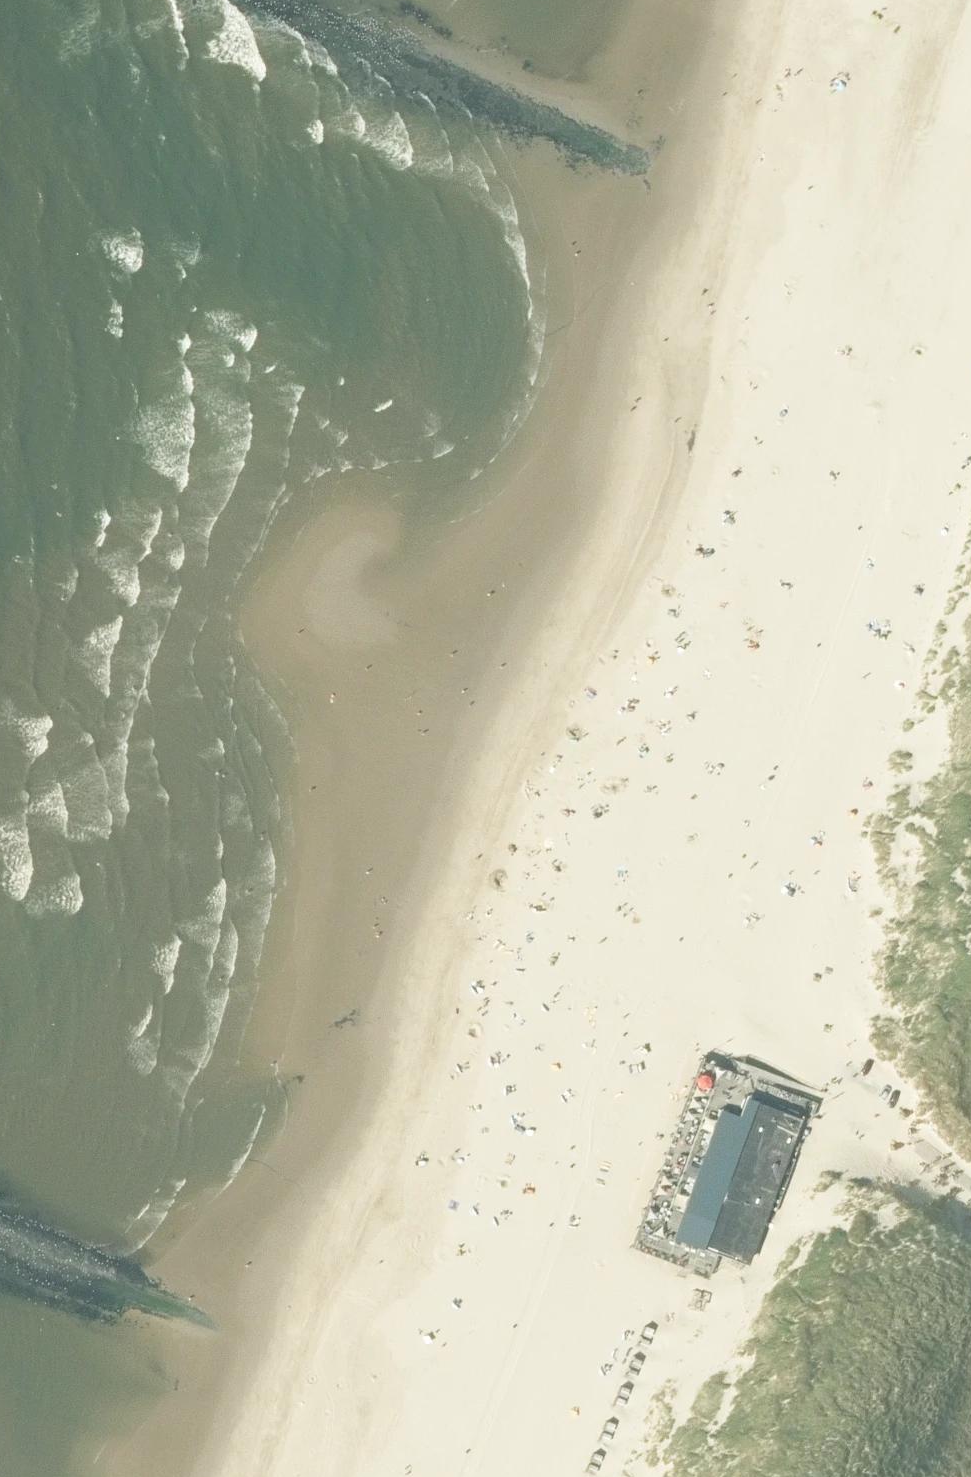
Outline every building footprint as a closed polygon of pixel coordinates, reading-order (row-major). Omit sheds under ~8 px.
[(685,1241),(743,1263),(798,1119),(738,1096),(732,1113),(716,1106),(676,1210),(694,1217),(685,1241)]
